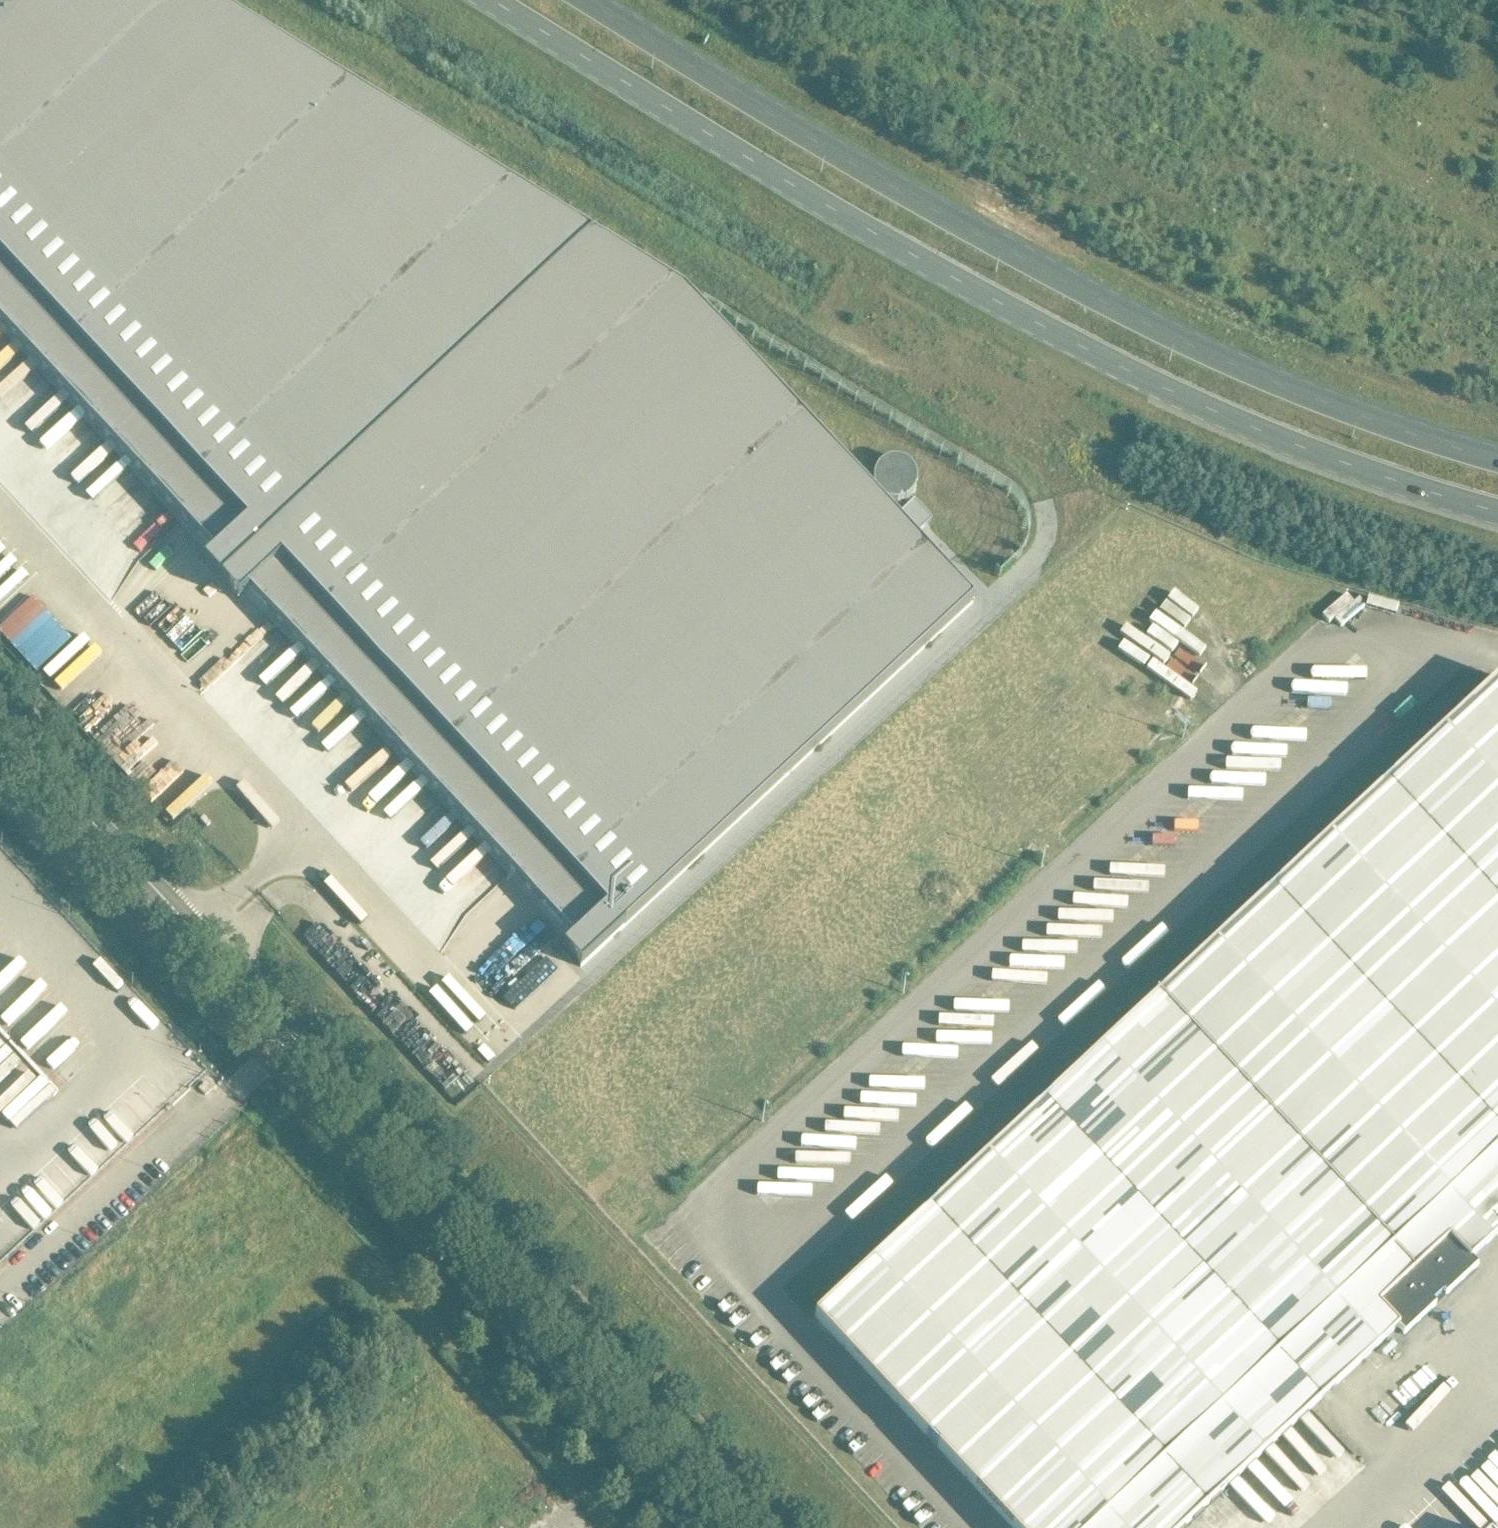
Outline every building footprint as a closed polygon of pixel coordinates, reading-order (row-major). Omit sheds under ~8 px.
[(215,552),(204,562),(238,600),(249,589),(574,938),(563,949),(581,968),(973,603),(913,538),(932,520),(914,501),(895,519),(684,293),(207,0),(0,0),(0,321),(215,552)] [(1206,714),(1225,695),(1188,655),(1168,673),(1206,714)] [(1477,1267),(1471,1260),(1497,1234),(1497,678),(815,1316),(1013,1527),(1183,1527),(1398,1328),(1404,1335),(1477,1267)]
